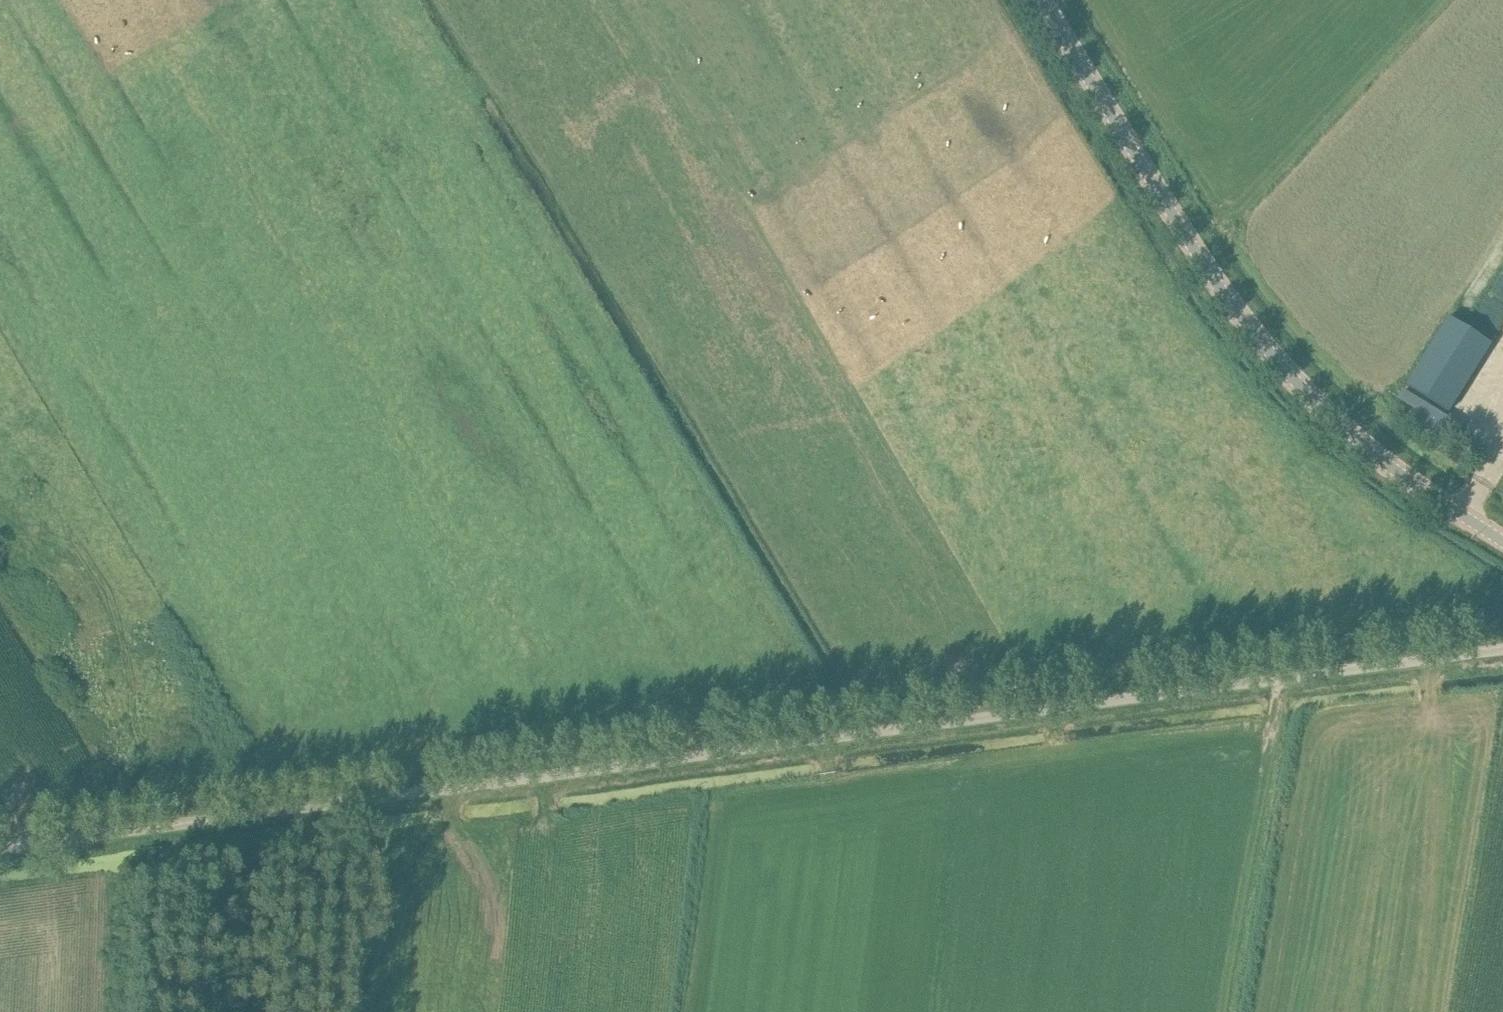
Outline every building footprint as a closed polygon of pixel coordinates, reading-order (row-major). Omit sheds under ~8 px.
[(1452,313),(1411,385),(1456,410),(1497,338),(1452,313)]
